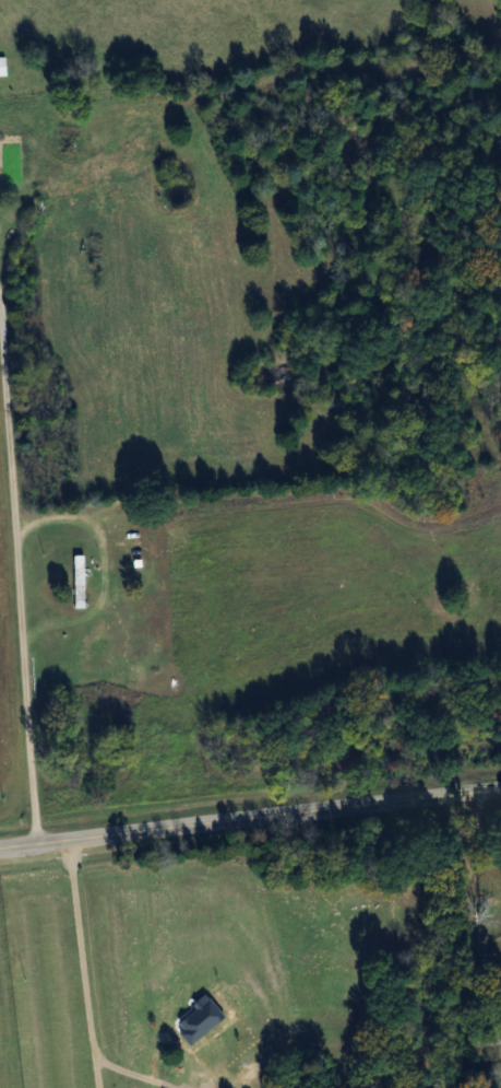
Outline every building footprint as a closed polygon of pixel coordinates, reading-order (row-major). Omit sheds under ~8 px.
[(85,560),(70,560),(70,612),(85,612),(85,560)]
